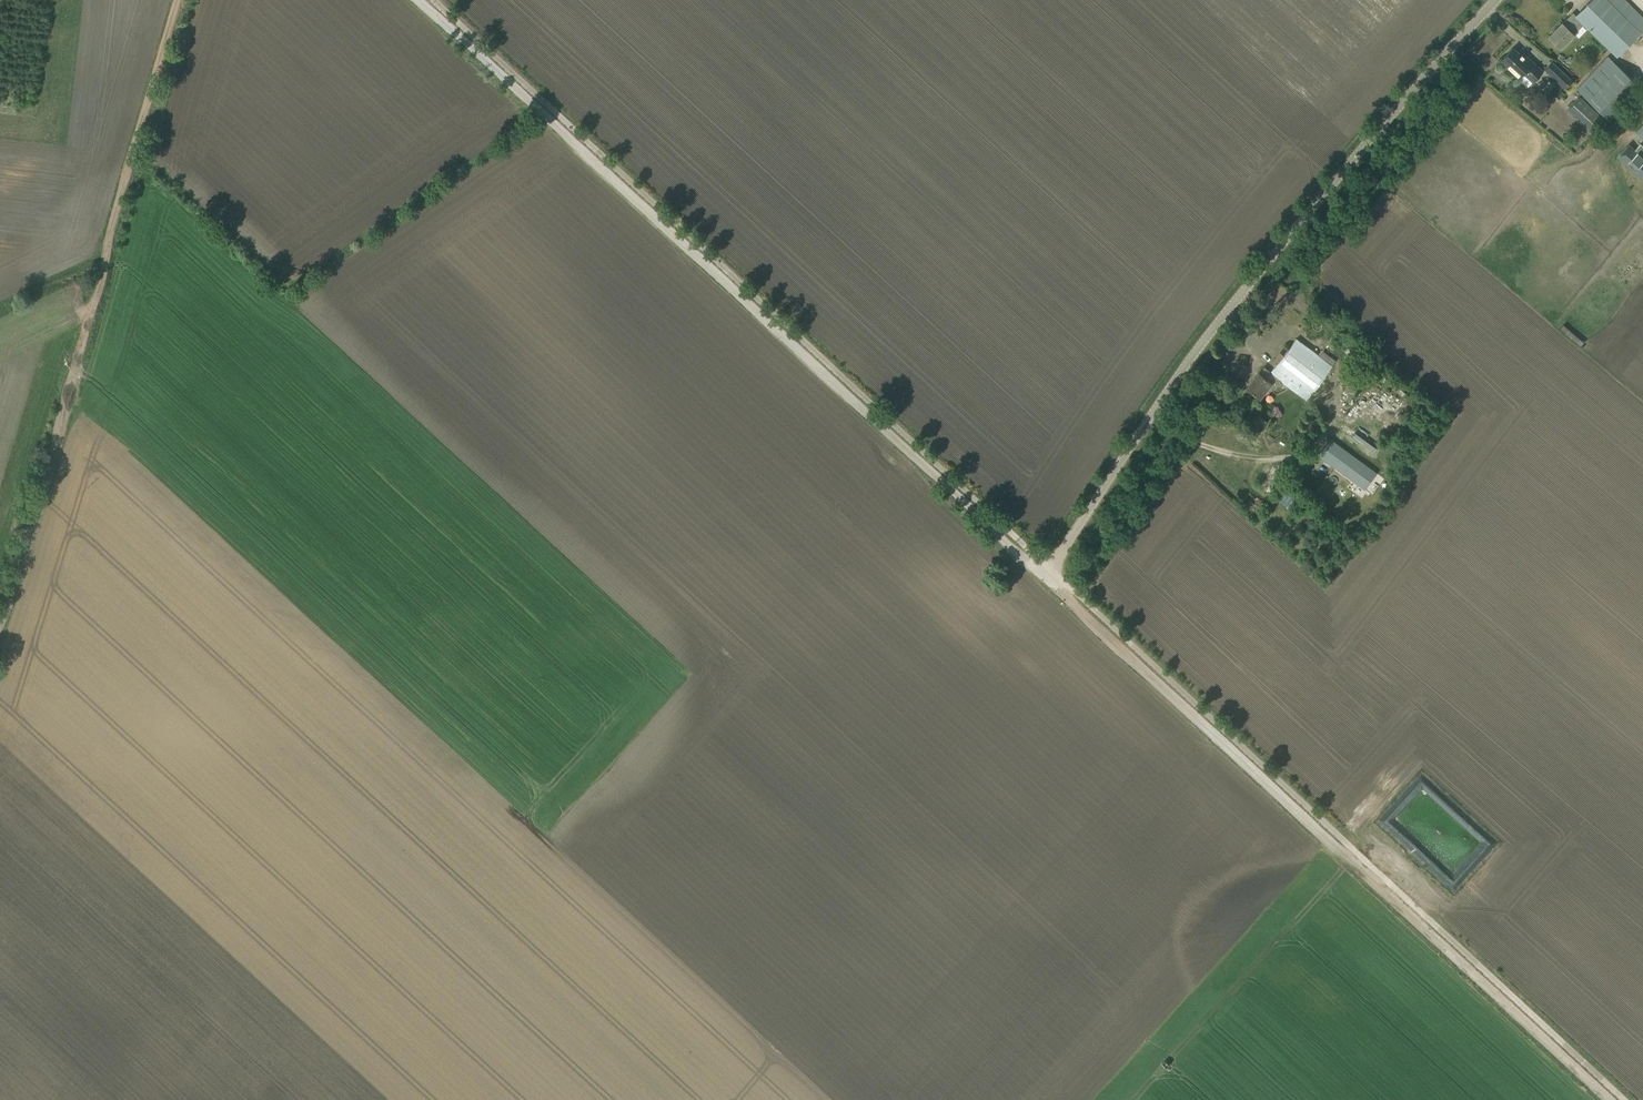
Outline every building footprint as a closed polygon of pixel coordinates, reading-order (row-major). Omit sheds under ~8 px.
[(1574,33),(1583,24),(1617,56),(1642,29),(1642,18),(1625,0),(1591,0),(1576,15),(1573,12),(1562,23),(1549,36),(1557,44),(1562,49),(1575,34),(1574,33)] [(1499,61),(1508,69),(1518,79),(1523,73),(1532,82),(1542,72),(1530,60),(1522,52),(1520,54),(1512,47),(1499,61)] [(1577,89),(1610,119),(1640,85),(1608,56),(1577,89)] [(1545,69),(1565,88),(1573,80),(1553,61),(1545,69)] [(1568,110),(1594,135),(1607,122),(1580,97),(1568,110)] [(1632,148),(1628,143),(1615,154),(1639,180),(1642,177),(1642,145),(1640,141),(1632,148)] [(1281,380),(1307,399),(1332,366),(1296,338),(1271,371),(1264,366),(1259,373),(1248,387),(1261,398),(1270,385),(1275,389),(1281,380)] [(1261,444),(1237,431),(1233,438),(1257,452),(1261,444)] [(1318,454),(1364,488),(1377,471),(1331,437),(1318,454)]
